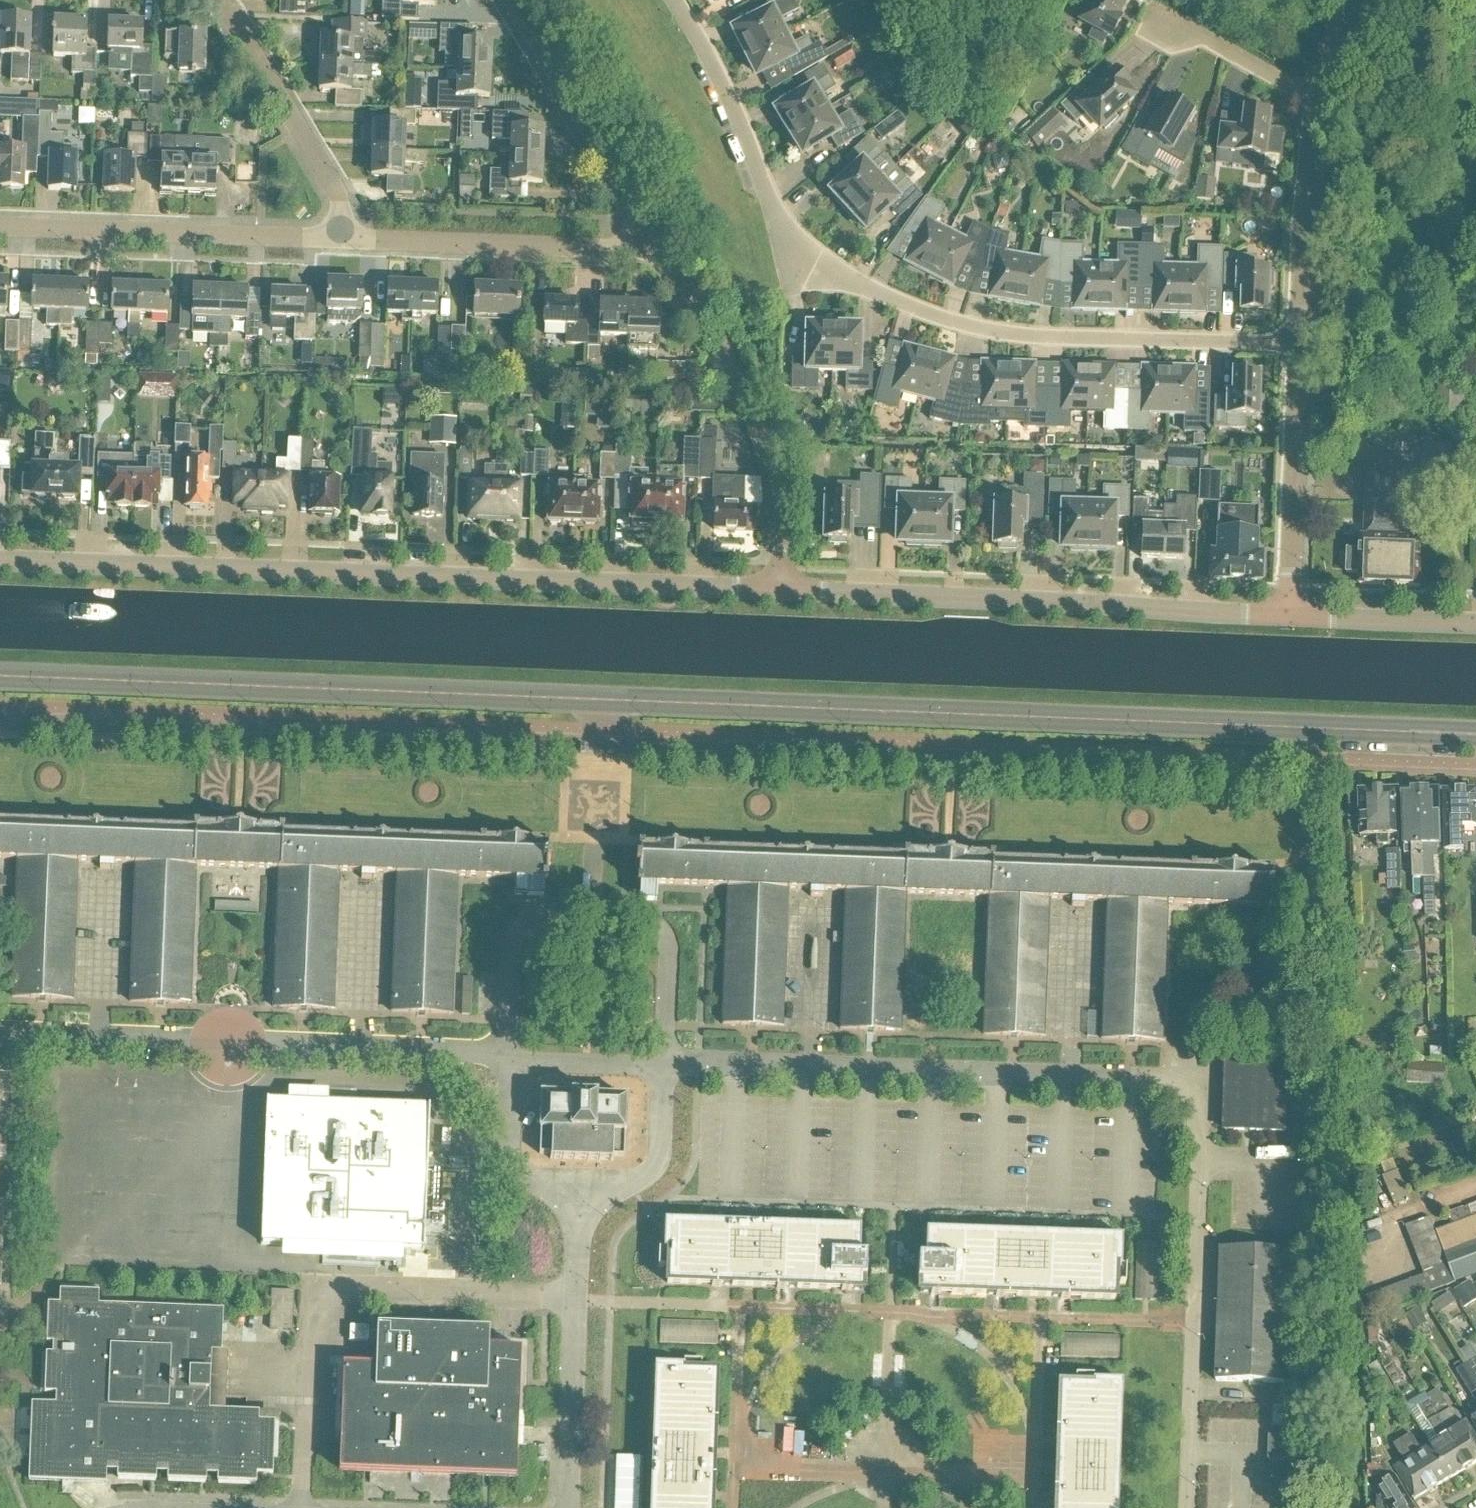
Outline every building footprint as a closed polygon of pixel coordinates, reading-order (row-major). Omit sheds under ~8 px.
[(280,0),(280,16),(305,17),(306,1),(295,1),(295,0),(278,0),(280,0)] [(382,21),(410,22),(411,7),(435,8),(435,0),(383,0),(382,21)] [(742,56),(784,35),(777,21),(797,12),(791,0),(766,0),(756,5),(762,16),(760,19),(734,32),(738,40),(735,42),(742,56)] [(1079,24),(1093,31),(1088,40),(1101,48),(1106,39),(1109,40),(1119,22),(1116,20),(1127,0),(1093,0),(1079,24)] [(363,19),(363,10),(350,10),(350,18),(363,19)] [(0,56),(12,56),(11,83),(40,84),(41,50),(29,50),(30,21),(2,20),(0,56)] [(83,88),(96,88),(97,52),(86,51),(87,23),(55,22),(53,58),(72,59),(72,75),(84,76),(83,88)] [(152,95),(152,78),(154,52),(141,51),(142,25),(109,24),(108,57),(132,57),(131,79),(140,79),(139,95),(152,95)] [(320,55),(320,66),(372,68),(380,69),(381,56),(363,55),(364,26),(333,25),(332,41),(321,40),(321,42),(317,42),(316,55),(320,55)] [(458,55),(458,71),(490,72),(491,45),(467,44),(468,28),(440,27),(439,54),(458,55)] [(179,59),(179,74),(204,75),(206,36),(166,34),(165,59),(179,59)] [(784,35),(742,56),(750,71),(753,69),(757,76),(783,63),(786,64),(794,80),(827,61),(819,46),(812,50),(807,40),(791,48),(784,35)] [(843,51),(831,58),(831,59),(830,60),(837,72),(856,61),(848,49),(844,51),(843,51)] [(372,68),(320,66),(319,92),(336,92),(335,109),(361,109),(361,93),(351,93),(352,80),(372,80),(372,68)] [(778,122),(786,136),(827,111),(819,98),(834,89),(821,68),(796,84),(803,94),(802,97),(777,112),(781,119),(778,122)] [(490,72),(458,71),(457,86),(438,85),(437,112),(461,113),(465,113),(465,98),(489,99),(490,72)] [(1077,92),(1060,108),(1075,125),(1084,117),(1098,132),(1102,129),(1104,132),(1116,121),(1113,118),(1133,100),(1123,88),(1126,86),(1114,74),(1085,101),(1077,92)] [(152,78),(152,95),(151,103),(165,103),(166,79),(152,78)] [(24,120),(39,121),(39,116),(40,103),(0,101),(0,119),(24,120)] [(1188,112),(1190,109),(1176,101),(1174,104),(1170,102),(1160,120),(1156,117),(1153,122),(1143,116),(1122,152),(1149,167),(1157,152),(1182,166),(1194,144),(1180,136),(1192,115),(1188,112)] [(420,111),(421,103),(405,103),(405,111),(420,111)] [(948,119),(955,126),(967,115),(960,108),(948,119)] [(1280,158),(1283,133),(1267,131),(1269,115),(1263,115),(1264,111),(1248,109),(1247,113),(1243,112),(1243,117),(1241,133),(1236,132),(1236,137),(1220,136),(1216,165),(1249,169),(1248,172),(1262,173),(1264,158),(1264,156),(1280,158)] [(373,126),(372,151),(404,152),(405,127),(415,128),(416,112),(390,111),(390,127),(373,126)] [(827,111),(786,136),(795,150),(798,148),(803,155),(828,139),(831,140),(837,150),(862,135),(850,114),(834,124),(827,111)] [(472,128),(472,114),(465,113),(461,113),(460,127),(472,128)] [(511,142),(510,158),(543,159),(544,132),(520,131),(520,115),(493,114),(492,141),(511,142)] [(51,116),(39,116),(39,121),(37,160),(49,160),(48,192),(76,193),(77,148),(65,147),(65,137),(51,137),(51,116)] [(24,120),(23,152),(0,151),(0,190),(23,191),(24,175),(37,176),(37,160),(39,121),(24,120)] [(1038,149),(1050,138),(1038,125),(1026,136),(1038,149)] [(104,194),(134,195),(135,160),(147,161),(147,137),(144,137),(144,126),(132,126),(131,137),(128,136),(127,159),(105,158),(104,194)] [(891,137),(882,126),(874,132),(882,143),(891,137)] [(188,195),(190,141),(150,139),(149,165),(162,165),(161,189),(160,189),(160,196),(171,196),(171,194),(188,195)] [(215,191),(216,167),(229,168),(230,142),(190,141),(188,195),(205,195),(205,198),(216,198),(216,191),(215,191)] [(835,202),(846,214),(894,170),(867,141),(845,161),(854,170),(853,173),(832,193),(837,199),(835,202)] [(404,152),(372,151),(371,178),(387,178),(386,195),(412,196),(413,179),(403,179),(404,165),(427,166),(428,154),(404,153),(404,152)] [(992,159),(995,174),(1010,170),(1006,156),(992,159)] [(543,159),(510,158),(510,173),(490,173),(489,200),(517,201),(518,185),(542,186),(543,159)] [(894,170),(846,214),(857,226),(860,223),(866,229),(887,209),(891,210),(899,218),(920,198),(894,170)] [(458,204),(474,204),(475,178),(459,178),(458,204)] [(1195,201),(1212,203),(1215,182),(1198,180),(1195,201)] [(1100,186),(1095,195),(1105,201),(1110,192),(1100,186)] [(913,269),(928,277),(949,234),(935,227),(936,223),(942,209),(926,201),(901,235),(917,243),(908,262),(915,265),(913,269)] [(1065,205),(1065,216),(1077,216),(1077,205),(1065,205)] [(1001,207),(997,218),(1005,221),(1008,210),(1001,207)] [(1140,231),(1140,215),(1131,215),(1131,231),(1140,231)] [(1052,217),(1052,228),(1060,228),(1060,218),(1052,217)] [(961,266),(976,274),(990,233),(974,225),(967,239),(964,242),(949,234),(928,277),(943,284),(944,281),(952,284),(961,266)] [(997,302),(1013,305),(1022,259),(1006,256),(1005,251),(1008,237),(990,233),(976,274),(993,277),(990,297),(998,298),(997,302)] [(1042,285),(1059,288),(1060,246),(1042,243),(1040,258),(1038,262),(1022,259),(1013,305),(1030,308),(1030,304),(1039,306),(1042,285)] [(1082,313),(1098,314),(1100,267),(1083,266),(1082,262),(1083,246),(1060,246),(1059,288),(1074,289),(1074,309),(1082,309),(1082,313)] [(1124,290),(1139,290),(1140,248),(1118,247),(1118,263),(1116,267),(1100,267),(1098,314),(1115,314),(1115,310),(1123,310),(1124,290)] [(1162,315),(1178,316),(1180,269),(1163,268),(1162,264),(1163,249),(1140,248),(1139,290),(1154,291),(1154,311),(1162,312),(1162,315)] [(1180,269),(1178,316),(1195,316),(1195,312),(1203,313),(1204,292),(1220,292),(1221,250),(1198,250),(1197,265),(1196,269),(1180,269)] [(1244,314),(1244,318),(1260,318),(1261,314),(1266,314),(1267,290),(1272,290),(1272,273),(1267,273),(1267,271),(1255,271),(1255,259),(1225,258),(1224,287),(1236,288),(1236,293),(1241,293),(1240,313),(1244,314)] [(361,314),(362,284),(328,282),(328,292),(317,291),(316,318),(327,318),(327,325),(354,326),(361,320),(361,314)] [(46,328),(59,329),(60,284),(33,283),(32,311),(47,312),(46,328)] [(60,284),(59,329),(72,329),(72,313),(88,313),(89,285),(60,284)] [(402,324),(412,324),(413,286),(388,285),(387,316),(402,316),(402,324)] [(140,315),(141,287),(113,286),(112,314),(128,315),(127,342),(139,343),(140,315)] [(413,286),(412,324),(421,324),(422,317),(437,318),(438,286),(413,286)] [(168,288),(141,287),(140,315),(167,316),(168,288)] [(474,318),(519,320),(520,290),(475,288),(475,301),(467,301),(466,318),(474,318)] [(180,305),(179,329),(179,332),(194,332),(194,320),(208,320),(208,336),(210,337),(210,349),(219,349),(221,290),(193,289),(193,305),(180,305)] [(248,291),(221,290),(219,349),(227,350),(228,337),(230,337),(231,321),(246,322),(246,340),(259,340),(260,309),(247,308),(248,291)] [(295,320),(294,343),(314,343),(315,317),(303,317),(304,293),(272,292),(271,325),(272,331),(284,332),(286,326),(286,320),(295,320)] [(565,346),(587,347),(588,324),(576,324),(577,304),(545,303),(544,335),(565,336),(565,346)] [(600,337),(627,338),(628,338),(630,306),(601,305),(600,325),(588,324),(587,347),(587,349),(600,349),(600,337)] [(628,338),(627,338),(627,351),(657,352),(659,307),(630,306),(628,338)] [(19,325),(18,355),(31,356),(32,323),(19,322),(19,325)] [(4,355),(18,355),(19,325),(6,324),(4,355)] [(99,347),(99,326),(99,325),(86,325),(85,358),(97,358),(98,358),(98,347),(99,347)] [(358,360),(371,360),(372,327),(371,327),(371,326),(359,325),(358,360)] [(112,326),(99,326),(99,347),(112,347),(112,326)] [(817,373),(832,374),(833,326),(817,326),(816,330),(808,330),(807,359),(805,361),(793,361),(792,390),(816,391),(817,373)] [(833,326),(832,374),(847,374),(846,392),(870,392),(871,363),(859,363),(857,360),(858,331),(849,331),(849,327),(833,326)] [(372,327),(371,360),(371,365),(383,365),(385,328),(372,327)] [(178,355),(179,332),(179,329),(164,328),(163,354),(178,355)] [(451,353),(465,353),(466,329),(452,329),(451,353)] [(436,361),(450,361),(451,330),(438,330),(436,361)] [(901,395),(917,399),(929,353),(913,349),(912,353),(904,351),(899,371),(884,367),(874,405),(896,411),(899,399),(901,395)] [(930,420),(959,427),(964,388),(947,383),(952,364),(944,362),(945,358),(929,353),(917,399),(933,403),(933,408),(930,420)] [(85,358),(85,368),(97,368),(97,358),(85,358)] [(656,381),(685,382),(685,366),(656,364),(656,381)] [(989,424),(1006,425),(1008,365),(991,364),(991,368),(983,368),(982,389),(964,388),(959,427),(988,428),(989,424)] [(1024,429),(1046,430),(1047,390),(1032,390),(1032,369),(1024,369),(1024,365),(1008,365),(1006,425),(1024,425),(1024,429)] [(1070,414),(1087,414),(1088,367),(1071,366),(1071,370),(1063,370),(1063,391),(1047,390),(1046,430),(1069,430),(1069,418),(1070,414)] [(1104,431),(1126,432),(1127,392),(1112,392),(1113,372),(1104,371),(1104,367),(1088,367),(1087,414),(1103,414),(1104,418),(1104,431)] [(558,383),(559,368),(547,368),(546,383),(558,383)] [(1150,416),(1167,416),(1168,369),(1151,368),(1151,372),(1143,372),(1143,393),(1127,392),(1126,432),(1148,432),(1149,420),(1150,416)] [(1168,369),(1167,416),(1183,416),(1184,420),(1184,433),(1207,434),(1208,395),(1192,394),(1192,374),(1184,373),(1184,369),(1168,369)] [(1253,375),(1253,371),(1237,371),(1237,375),(1233,375),(1232,395),(1227,395),(1227,400),(1215,400),(1214,429),(1244,430),(1245,418),(1257,418),(1257,416),(1262,416),(1263,400),(1258,400),(1258,375),(1253,375)] [(15,390),(17,378),(0,375),(0,387),(15,390)] [(157,377),(139,376),(139,395),(157,396),(157,377)] [(110,395),(111,379),(98,379),(98,395),(110,395)] [(456,386),(439,386),(439,397),(456,397),(456,386)] [(534,405),(535,391),(521,390),(520,405),(534,405)] [(612,421),(613,406),(586,404),(585,418),(612,421)] [(429,447),(455,448),(457,421),(430,420),(429,447)] [(868,426),(865,437),(876,440),(878,433),(875,428),(868,426)] [(176,429),(175,446),(189,447),(190,430),(176,429)] [(222,431),(210,431),(209,460),(188,459),(187,483),(186,484),(185,490),(187,491),(186,509),(191,509),(191,512),(201,512),(201,510),(206,510),(206,502),(209,502),(209,481),(219,481),(220,454),(221,454),(222,431)] [(377,457),(371,457),(372,434),(353,433),(352,464),(364,465),(364,479),(363,479),(362,516),(373,516),(376,517),(378,519),(385,519),(387,517),(390,517),(392,480),(391,480),(392,469),(377,468),(377,457)] [(64,461),(54,461),(55,437),(36,436),(36,469),(33,469),(33,478),(22,478),(22,497),(35,497),(38,499),(45,500),(49,498),(62,498),(65,500),(72,500),(75,499),(79,499),(79,478),(93,478),(94,440),(80,440),(79,470),(64,470),(64,461)] [(984,437),(975,437),(975,445),(984,446),(984,437)] [(1194,438),(1193,447),(1203,448),(1203,438),(1194,438)] [(1045,439),(1037,439),(1037,448),(1045,448),(1045,439)] [(287,474),(301,474),(301,443),(288,442),(287,462),(277,462),(276,478),(261,477),(260,514),(272,515),(272,512),(277,512),(277,507),(286,508),(288,479),(287,478),(287,474)] [(301,443),(301,474),(312,475),(310,514),(323,515),(325,517),(332,517),(334,515),(337,515),(339,481),(324,480),(324,465),(313,465),(314,443),(301,443)] [(247,514),(260,514),(261,477),(247,477),(247,461),(237,460),(237,446),(223,446),(222,471),(236,471),(236,476),(235,476),(234,506),(243,506),(243,511),(247,511),(247,514)] [(614,482),(614,478),(615,449),(615,446),(603,446),(602,457),(601,457),(600,481),(614,482)] [(646,527),(656,528),(657,479),(656,479),(647,479),(648,473),(631,472),(632,450),(615,449),(614,478),(630,479),(630,489),(627,492),(627,499),(629,502),(628,523),(632,523),(632,528),(646,529),(646,527)] [(470,481),(472,452),(460,451),(458,480),(470,481)] [(1135,451),(1134,464),(1145,464),(1146,451),(1135,451)] [(9,471),(10,453),(0,452),(0,470),(9,471)] [(657,479),(656,528),(664,528),(664,530),(678,530),(678,525),(682,525),(683,504),(685,502),(685,494),(683,492),(684,481),(698,482),(699,453),(684,452),(684,471),(657,470),(656,479),(657,479)] [(714,480),(715,453),(702,452),(702,482),(714,482),(713,507),(714,507),(714,532),(745,533),(745,507),(743,507),(744,487),(735,487),(735,480),(714,480)] [(533,457),(532,479),(547,480),(548,455),(534,454),(534,457),(533,457)] [(116,509),(133,510),(134,476),(122,476),(122,468),(119,468),(119,458),(99,457),(98,480),(108,480),(107,505),(116,505),(116,509)] [(443,490),(442,486),(442,485),(443,458),(412,457),(411,485),(416,486),(415,518),(421,518),(427,520),(434,519),(441,519),(441,494),(443,490)] [(520,478),(532,479),(533,457),(521,457),(520,478)] [(1059,469),(1059,459),(1049,459),(1049,469),(1059,469)] [(1089,470),(1090,459),(1076,459),(1076,470),(1089,470)] [(170,483),(170,461),(150,460),(150,462),(135,462),(134,476),(133,510),(149,510),(149,506),(158,506),(159,483),(170,483)] [(1029,475),(1043,476),(1044,464),(1029,463),(1029,475)] [(1422,540),(1402,540),(1404,489),(1408,489),(1409,464),(1368,463),(1365,539),(1362,538),(1362,552),(1349,552),(1348,575),(1361,575),(1360,587),(1421,589),(1422,540)] [(482,521),(494,521),(495,469),(485,468),(484,486),(470,485),(469,520),(472,520),(473,522),(480,522),(482,521)] [(495,469),(494,521),(505,521),(506,523),(514,524),(515,522),(519,522),(520,487),(506,487),(507,469),(495,469)] [(820,516),(825,516),(824,541),(829,541),(829,545),(846,545),(846,541),(850,541),(850,521),(855,521),(855,516),(878,517),(880,479),(861,478),(861,487),(838,486),(838,498),(825,497),(825,500),(820,500),(820,516)] [(993,546),(999,547),(999,550),(1015,551),(1015,547),(1019,547),(1020,527),(1025,527),(1025,522),(1041,522),(1043,478),(1025,478),(1025,492),(1008,492),(1007,503),(995,503),(995,505),(990,505),(989,522),(994,522),(993,546)] [(1196,503),(1196,506),(1218,507),(1219,484),(1218,479),(1197,478),(1196,503)] [(560,524),(572,524),(573,480),(563,479),(563,488),(547,487),(546,490),(544,492),(544,500),(546,502),(545,523),(548,523),(550,525),(558,525),(560,524)] [(573,480),(572,524),(584,524),(586,527),(593,527),(596,525),(599,525),(600,504),(602,502),(602,494),(600,492),(600,489),(584,488),(584,480),(573,480)] [(907,547),(923,548),(925,501),(910,500),(910,482),(886,481),(885,511),(897,511),(899,514),(898,543),(907,543),(907,547)] [(925,501),(923,548),(939,549),(940,544),(948,545),(949,515),(951,513),(963,513),(964,484),(940,483),(939,501),(925,501)] [(1070,553),(1087,554),(1089,506),(1074,506),(1074,484),(1050,483),(1049,517),(1061,517),(1063,519),(1062,549),(1071,549),(1070,553)] [(1089,506),(1087,554),(1103,554),(1103,550),(1112,550),(1113,521),(1115,519),(1127,519),(1128,490),(1104,489),(1103,507),(1089,506)] [(1141,559),(1162,560),(1163,528),(1163,515),(1148,514),(1149,501),(1133,501),(1132,522),(1146,522),(1146,528),(1142,527),(1141,559)] [(1183,561),(1184,531),(1195,531),(1196,506),(1196,503),(1179,503),(1179,512),(1163,511),(1163,515),(1163,528),(1162,560),(1183,561)] [(1258,511),(1258,510),(1217,508),(1217,510),(1217,531),(1216,530),(1216,532),(1217,532),(1216,553),(1210,553),(1209,581),(1261,583),(1262,555),(1256,554),(1257,533),(1258,533),(1258,532),(1257,532),(1258,511)] [(1378,838),(1378,847),(1390,847),(1389,838),(1401,837),(1399,791),(1384,792),(1384,791),(1375,791),(1375,792),(1360,792),(1361,839),(1378,838)] [(1420,792),(1423,880),(1424,880),(1425,915),(1434,914),(1433,903),(1435,903),(1434,859),(1438,859),(1437,847),(1441,847),(1439,791),(1420,792)] [(1423,880),(1420,792),(1403,792),(1405,856),(1414,855),(1415,896),(1424,896),(1423,880)] [(1464,828),(1475,828),(1475,792),(1443,792),(1446,852),(1464,851),(1464,828)] [(53,827),(53,826),(45,825),(45,827),(0,825),(0,860),(17,861),(12,999),(72,1001),(77,863),(100,864),(99,871),(113,871),(113,865),(135,866),(130,1003),(190,1006),(196,868),(278,871),(273,1009),(333,1011),(339,874),(361,874),(361,881),(374,881),(374,875),(396,876),(391,1014),(452,1016),(457,878),(515,881),(514,897),(543,899),(544,883),(547,883),(548,867),(549,867),(550,859),(548,859),(549,844),(480,842),(480,844),(431,842),(431,840),(424,840),(424,841),(339,838),(339,837),(331,836),(331,838),(283,836),(283,831),(244,830),(244,828),(233,828),(233,829),(194,828),(193,833),(146,831),(146,829),(137,829),(137,831),(53,827)] [(855,858),(855,856),(847,856),(847,857),(763,854),(763,853),(755,853),(755,854),(706,852),(707,850),(676,849),(677,848),(669,848),(669,849),(639,848),(638,863),(636,863),(636,870),(638,871),(637,886),(640,886),(639,902),(656,903),(657,887),(726,889),(722,1026),(782,1029),(787,891),(810,892),(809,898),(823,899),(823,893),(845,893),(840,1031),(900,1033),(905,896),(988,899),(983,1036),(1043,1039),(1048,901),(1071,902),(1071,908),(1084,909),(1084,903),(1106,903),(1101,1041),(1161,1043),(1166,906),(1270,910),(1272,872),(1189,868),(1189,870),(1141,869),(1141,867),(1133,867),(1133,868),(1050,865),(1050,864),(1040,863),(1040,865),(993,863),(993,858),(954,857),(954,855),(943,854),(943,856),(904,855),(904,860),(855,858)] [(1388,852),(1388,877),(1389,890),(1402,890),(1400,851),(1388,852)] [(1405,949),(1406,963),(1416,962),(1415,948),(1405,949)] [(1431,1059),(1443,1059),(1443,1049),(1431,1049),(1431,1059)] [(1226,1131),(1286,1133),(1288,1053),(1228,1051),(1226,1131)] [(1408,1084),(1445,1086),(1446,1067),(1409,1065),(1408,1084)] [(5,1167),(9,1081),(0,1080),(0,1166),(5,1167)] [(550,1157),(550,1161),(612,1163),(613,1159),(624,1159),(626,1099),(541,1096),(539,1156),(550,1157)] [(427,1193),(430,1122),(430,1117),(430,1106),(357,1104),(266,1100),(263,1177),(261,1247),(316,1249),(376,1251),(379,1251),(383,1251),(411,1252),(416,1252),(424,1253),(425,1240),(427,1193)] [(1472,1126),(1447,1137),(1455,1155),(1475,1147),(1475,1136),(1472,1126)] [(1377,1155),(1376,1152),(1361,1157),(1365,1170),(1395,1160),(1391,1150),(1377,1155)] [(1411,1202),(1398,1172),(1383,1179),(1395,1208),(1411,1202)] [(1473,1219),(1469,1207),(1448,1215),(1452,1227),(1473,1219)] [(1425,1276),(1431,1294),(1456,1284),(1456,1283),(1475,1275),(1475,1218),(1473,1219),(1452,1227),(1437,1232),(1445,1253),(1449,1264),(1447,1265),(1424,1273),(1425,1276)] [(1406,1228),(1411,1239),(1434,1230),(1430,1219),(1406,1228)] [(668,1252),(667,1285),(701,1286),(701,1281),(712,1282),(711,1288),(721,1288),(721,1287),(766,1289),(766,1284),(776,1284),(776,1290),(786,1290),(786,1289),(830,1291),(831,1286),(841,1286),(841,1292),(851,1293),(851,1292),(862,1292),(863,1281),(865,1281),(866,1257),(859,1257),(860,1230),(664,1223),(663,1252),(668,1252)] [(1411,1239),(1415,1251),(1438,1242),(1434,1230),(1411,1239)] [(1070,1301),(1070,1294),(1081,1295),(1081,1300),(1115,1301),(1116,1268),(1121,1269),(1122,1239),(926,1232),(925,1259),(918,1259),(917,1283),(919,1283),(919,1294),(931,1295),(931,1296),(940,1296),(941,1290),(951,1290),(951,1295),(995,1297),(995,1298),(1005,1298),(1005,1292),(1016,1292),(1016,1297),(1060,1299),(1060,1300),(1070,1301)] [(1415,1251),(1419,1262),(1443,1253),(1438,1242),(1415,1251)] [(1217,1382),(1289,1385),(1294,1253),(1222,1250),(1217,1382)] [(1419,1262),(1424,1273),(1447,1265),(1443,1253),(1419,1262)] [(1425,1276),(1413,1280),(1420,1298),(1431,1294),(1425,1276)] [(1413,1280),(1402,1285),(1408,1302),(1420,1298),(1413,1280)] [(1465,1310),(1475,1304),(1475,1290),(1471,1282),(1454,1292),(1465,1310)] [(1402,1285),(1390,1289),(1397,1307),(1408,1302),(1402,1285)] [(1390,1289),(1378,1294),(1385,1311),(1397,1307),(1390,1289)] [(29,1482),(106,1485),(107,1473),(117,1474),(117,1480),(155,1481),(156,1470),(167,1470),(167,1481),(206,1483),(207,1471),(217,1472),(217,1483),(257,1485),(257,1476),(273,1476),(274,1424),(258,1423),(259,1414),(209,1412),(211,1354),(221,1354),(223,1312),(98,1307),(99,1294),(60,1293),(59,1306),(48,1306),(47,1345),(57,1345),(56,1356),(46,1355),(44,1395),(56,1395),(55,1406),(32,1405),(29,1482)] [(1385,1311),(1378,1294),(1367,1298),(1373,1315),(1385,1311)] [(1439,1301),(1432,1306),(1438,1316),(1445,1311),(1439,1301)] [(1406,1316),(1415,1330),(1425,1324),(1417,1309),(1406,1316)] [(1392,1329),(1400,1343),(1415,1334),(1407,1321),(1392,1329)] [(1369,1322),(1370,1343),(1379,1343),(1378,1322),(1369,1322)] [(339,1472),(517,1479),(519,1453),(517,1453),(520,1347),(488,1346),(489,1333),(377,1328),(375,1368),(342,1366),(339,1472)] [(368,1343),(369,1328),(350,1328),(349,1342),(368,1343)] [(1118,1338),(1060,1336),(1060,1359),(1117,1360),(1118,1338)] [(1466,1367),(1475,1383),(1475,1360),(1466,1367)] [(1371,1374),(1378,1385),(1387,1380),(1376,1364),(1369,1368),(1372,1374),(1371,1374)] [(716,1374),(684,1373),(684,1368),(654,1367),(649,1507),(711,1507),(712,1493),(713,1493),(713,1484),(707,1483),(708,1473),(713,1473),(714,1428),(715,1428),(716,1419),(710,1419),(710,1408),(715,1408),(716,1374)] [(1466,1367),(1458,1371),(1475,1401),(1475,1383),(1466,1367)] [(1121,1383),(1092,1382),(1092,1387),(1059,1386),(1058,1420),(1063,1420),(1062,1431),(1056,1431),(1056,1441),(1057,1441),(1056,1485),(1061,1485),(1060,1496),(1054,1496),(1054,1505),(1055,1505),(1055,1507),(1117,1507),(1121,1383)] [(1427,1398),(1469,1468),(1475,1464),(1475,1439),(1468,1425),(1461,1429),(1438,1391),(1427,1398)] [(1406,1406),(1432,1447),(1452,1479),(1469,1468),(1427,1398),(1426,1395),(1406,1406)] [(1273,1428),(1288,1428),(1288,1407),(1274,1407),(1273,1428)] [(1412,1436),(1403,1441),(1433,1490),(1452,1479),(1432,1447),(1422,1453),(1412,1436)] [(1270,1461),(1292,1461),(1293,1439),(1271,1438),(1270,1461)] [(1433,1490),(1403,1441),(1394,1446),(1405,1464),(1395,1469),(1415,1502),(1433,1490)] [(1384,1503),(1388,1501),(1391,1507),(1390,1507),(1414,1507),(1386,1464),(1391,1462),(1382,1448),(1377,1451),(1376,1468),(1380,1469),(1381,1477),(1386,1484),(1379,1488),(1382,1493),(1379,1495),(1384,1503)]
